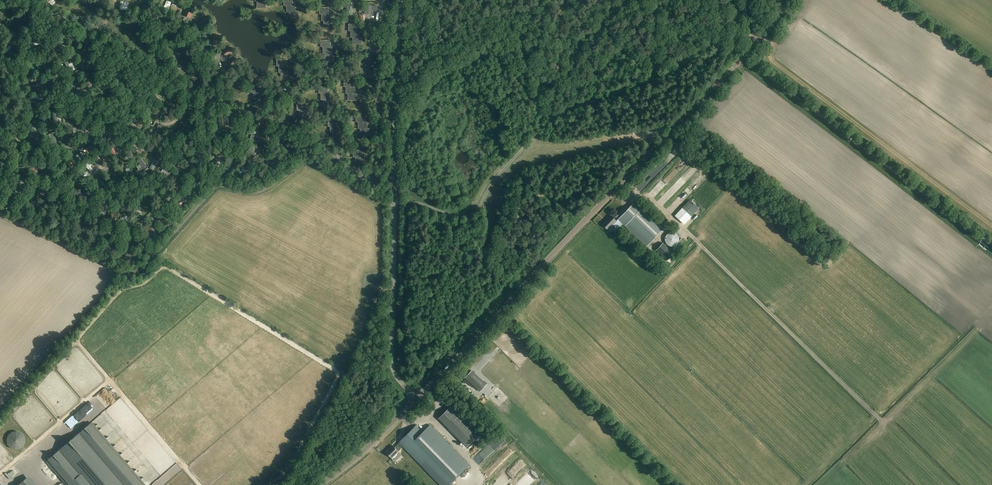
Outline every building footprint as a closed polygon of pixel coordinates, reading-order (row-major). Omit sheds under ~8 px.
[(163,5),(169,9),(173,2),(169,0),(166,0),(163,5)] [(378,7),(378,6),(366,5),(365,14),(372,14),(372,11),(377,11),(378,7)] [(191,18),(194,11),(186,8),(183,15),(191,18)] [(26,18),(18,16),(16,24),(24,26),(26,18)] [(205,29),(210,23),(203,18),(199,24),(205,29)] [(215,47),(220,40),(214,35),(209,41),(215,47)] [(149,47),(146,45),(141,51),(144,54),(149,47)] [(229,58),(232,55),(231,54),(233,52),(228,46),(222,51),(227,57),(228,57),(229,58)] [(232,55),(229,58),(230,59),(227,61),(233,67),(239,62),(233,56),(232,55)] [(121,83),(131,78),(128,72),(118,78),(121,83)] [(158,97),(167,89),(163,85),(154,92),(158,97)] [(113,149),(115,147),(113,145),(108,148),(113,155),(116,153),(113,149)] [(194,159),(201,161),(204,150),(197,148),(194,159)] [(94,160),(89,164),(92,168),(98,164),(94,160)] [(83,165),(88,172),(92,170),(87,162),(83,165)] [(378,185),(379,176),(369,175),(368,179),(360,178),(359,182),(378,185)] [(30,188),(37,184),(35,179),(27,184),(30,188)] [(683,224),(691,216),(698,208),(690,200),(682,208),(675,216),(683,224)] [(621,222),(644,244),(646,246),(662,230),(663,229),(642,208),(640,210),(634,204),(617,221),(611,215),(602,224),(608,230),(613,224),(616,227),(621,222)] [(679,240),(679,239),(679,238),(679,237),(678,236),(678,235),(677,234),(676,234),(676,233),(675,233),(674,232),(673,232),(672,232),(671,232),(670,232),(669,233),(668,233),(667,234),(666,235),(665,236),(665,237),(665,238),(665,239),(665,240),(665,241),(665,242),(666,243),(667,244),(668,245),(669,246),(670,246),(671,246),(672,246),(673,246),(674,246),(675,245),(676,245),(677,244),(677,243),(678,243),(678,242),(679,241),(679,240)] [(656,250),(667,260),(671,264),(673,262),(671,261),(673,259),(670,257),(674,253),(663,243),(656,250)] [(480,391),(487,384),(472,370),(465,378),(480,391)] [(452,405),(439,418),(467,447),(480,434),(452,405)] [(90,423),(47,460),(69,484),(143,484),(90,423)] [(403,446),(441,484),(448,484),(469,465),(430,425),(423,432),(416,425),(394,447),(392,445),(389,448),(390,449),(386,452),(392,458),(399,452),(398,451),(403,446)] [(15,450),(20,449),(23,446),(25,441),(24,436),(21,432),(16,431),(12,432),(8,435),(6,439),(7,444),(10,448),(15,450)]
